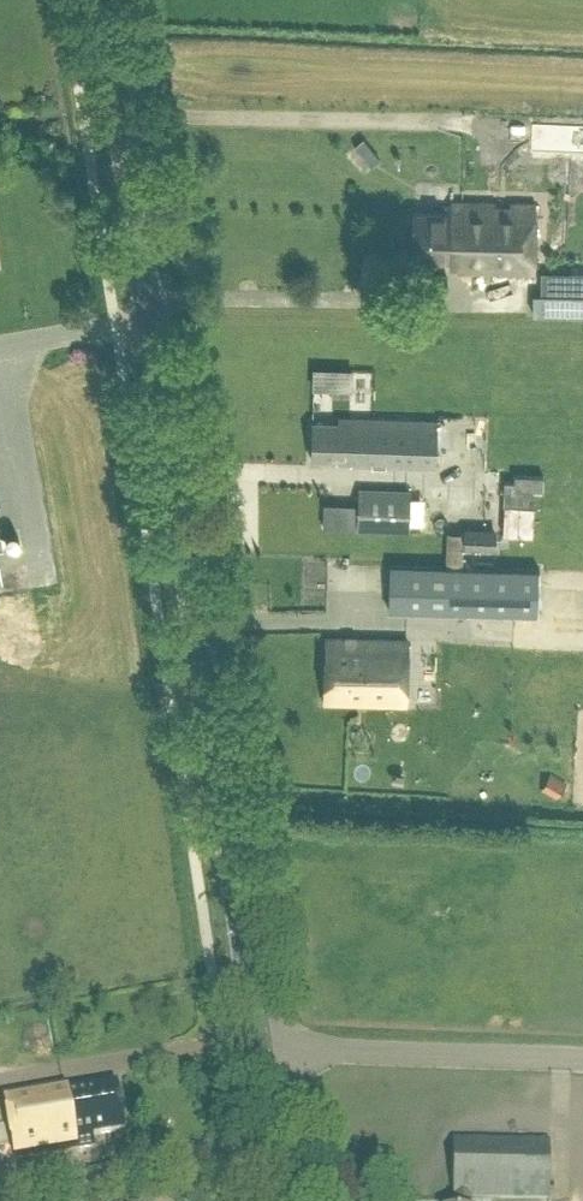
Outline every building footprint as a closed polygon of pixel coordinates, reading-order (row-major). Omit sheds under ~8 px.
[(582,153),(582,125),(532,123),(531,150),(582,153)] [(49,146),(57,145),(55,137),(47,138),(49,146)] [(535,271),(535,228),(536,201),(451,200),(451,212),(413,211),(412,257),(459,257),(459,271),(535,271)] [(570,293),(582,293),(582,272),(571,272),(570,293)] [(533,294),(533,313),(582,313),(582,295),(533,294)] [(338,421),(312,420),(311,458),(335,459),(335,463),(435,466),(436,419),(338,416),(338,421)] [(437,453),(453,453),(453,421),(437,421),(437,453)] [(358,487),(356,528),(408,530),(410,489),(358,487)] [(465,528),(464,548),(495,549),(496,529),(465,528)] [(5,537),(5,538),(5,540),(5,541),(6,543),(7,544),(8,545),(9,545),(11,546),(12,546),(14,546),(15,545),(16,545),(17,544),(18,543),(19,541),(19,540),(19,538),(19,537),(19,536),(18,535),(18,533),(17,533),(15,532),(14,531),(13,531),(11,531),(10,531),(9,532),(8,533),(7,533),(6,535),(5,536),(5,537)] [(388,610),(466,613),(537,615),(539,570),(467,567),(467,565),(389,563),(388,610)] [(324,700),(405,702),(407,639),(325,638),(324,700)] [(66,1082),(3,1094),(14,1161),(94,1147),(92,1136),(124,1131),(117,1085),(67,1093),(66,1082)] [(472,1200),(549,1200),(550,1141),(453,1140),(453,1200),(455,1200),(472,1200)] [(89,1170),(94,1199),(109,1196),(103,1168),(89,1170)]
